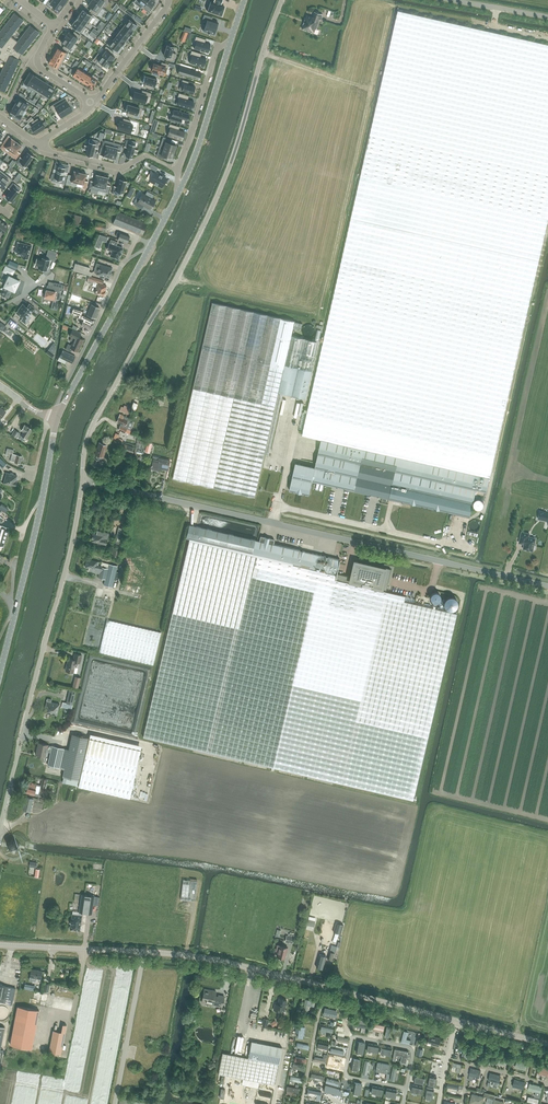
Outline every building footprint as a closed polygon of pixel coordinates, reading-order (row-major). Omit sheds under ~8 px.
[(51,8),(53,6),(60,10),(63,5),(57,0),(49,0),(46,4),(51,8)] [(102,8),(92,0),(91,0),(88,5),(91,8),(90,10),(97,15),(102,8)] [(148,0),(135,0),(134,2),(141,8),(142,7),(148,0)] [(150,13),(155,6),(153,4),(155,1),(154,0),(148,0),(142,7),(150,13)] [(210,2),(207,11),(221,16),(224,7),(221,5),(223,0),(215,0),(214,3),(210,2)] [(83,9),(79,15),(89,22),(93,16),(83,9)] [(392,485),(473,503),(476,490),(487,492),(539,260),(547,221),(547,43),(398,9),(351,218),(302,435),(330,442),(324,469),(296,463),(293,475),(291,474),(290,478),(292,479),(290,491),(309,495),(312,481),(389,499),(392,485)] [(313,17),(307,15),(302,29),(314,33),(315,29),(316,29),(319,20),(320,20),(322,14),(315,12),(313,17)] [(15,13),(0,32),(0,59),(6,62),(0,75),(0,90),(5,92),(20,60),(18,59),(19,56),(20,53),(22,55),(39,32),(30,25),(18,41),(11,36),(24,20),(15,13)] [(89,22),(79,15),(79,14),(75,20),(85,28),(85,27),(84,26),(87,21),(89,22)] [(212,17),(204,15),(203,19),(207,20),(204,31),(208,33),(209,34),(209,33),(214,35),(218,22),(211,20),(212,17)] [(133,30),(137,25),(127,17),(123,23),(133,30)] [(81,33),(85,28),(75,20),(71,26),(81,33)] [(123,23),(125,24),(121,29),(119,28),(129,36),(133,30),(123,23)] [(119,28),(115,33),(125,41),(129,36),(119,28)] [(69,31),(65,37),(74,43),(80,35),(74,32),(72,34),(69,31)] [(184,31),(180,40),(185,42),(188,34),(188,33),(184,31)] [(115,33),(111,39),(121,46),(125,41),(115,33)] [(196,40),(194,48),(208,53),(208,52),(207,52),(210,45),(211,45),(211,44),(204,42),(204,39),(206,40),(206,39),(196,36),(195,40),(196,40)] [(68,51),(74,43),(65,37),(61,42),(65,45),(63,47),(68,51)] [(111,39),(107,44),(117,51),(121,46),(111,39)] [(167,56),(166,59),(173,62),(176,54),(172,52),(174,46),(167,44),(164,55),(167,56)] [(100,54),(111,62),(114,59),(113,59),(115,57),(111,54),(113,52),(106,46),(100,54)] [(54,53),(65,58),(67,53),(57,48),(54,53)] [(192,55),(189,63),(204,67),(203,66),(205,59),(206,59),(199,56),(200,54),(201,54),(202,54),(192,50),(190,54),(192,55)] [(65,58),(54,53),(52,57),(62,63),(65,58)] [(109,66),(111,62),(100,54),(102,56),(96,63),(101,67),(103,64),(107,67),(108,65),(109,66)] [(62,63),(52,57),(51,57),(48,63),(59,69),(62,63)] [(152,73),(152,74),(160,76),(160,73),(164,75),(166,68),(167,68),(168,65),(162,63),(161,66),(154,64),(152,71),(153,71),(152,73)] [(180,67),(182,68),(180,74),(178,73),(178,74),(199,80),(201,73),(180,67)] [(77,79),(82,71),(78,68),(73,76),(77,79)] [(82,71),(77,79),(82,82),(87,74),(82,71)] [(23,84),(28,87),(35,76),(30,72),(23,84)] [(87,74),(82,82),(87,85),(92,77),(87,74)] [(87,85),(92,88),(98,78),(93,75),(92,77),(87,85)] [(145,83),(144,87),(151,89),(152,85),(155,86),(157,79),(145,75),(142,83),(145,83)] [(35,76),(28,87),(33,90),(40,79),(35,76)] [(33,90),(38,93),(44,82),(40,79),(33,90)] [(182,79),(179,89),(193,93),(195,87),(188,84),(189,81),(182,79)] [(49,85),(44,82),(38,93),(42,96),(49,85)] [(47,99),(54,88),(49,85),(42,96),(47,99)] [(134,92),(132,99),(145,103),(147,96),(150,97),(151,93),(142,90),(142,94),(134,92)] [(178,97),(176,105),(191,110),(192,109),(191,109),(193,101),(194,102),(194,101),(187,99),(188,96),(189,96),(179,93),(178,97)] [(68,103),(71,102),(67,96),(59,101),(67,114),(72,110),(68,103)] [(19,99),(15,104),(26,111),(29,105),(19,99)] [(57,110),(61,117),(67,114),(59,101),(50,106),(54,112),(57,110)] [(26,111),(15,104),(13,108),(12,108),(12,109),(23,116),(24,115),(22,114),(24,110),(26,111)] [(128,112),(127,115),(133,117),(134,114),(140,116),(142,109),(140,108),(127,104),(125,111),(128,112)] [(20,121),(23,116),(12,109),(9,114),(20,121)] [(173,110),(172,115),(170,115),(169,120),(181,124),(182,119),(187,120),(189,114),(173,110)] [(34,121),(33,118),(31,120),(32,122),(34,125),(31,127),(35,133),(44,127),(48,125),(45,122),(42,124),(40,121),(38,118),(34,121)] [(120,121),(118,128),(130,132),(132,125),(129,124),(130,121),(129,120),(124,119),(123,122),(120,121)] [(170,128),(168,136),(182,140),(183,140),(182,139),(184,132),(185,132),(178,130),(178,127),(180,127),(170,124),(169,128),(170,128)] [(170,140),(163,137),(160,147),(163,148),(174,151),(176,145),(169,143),(170,140)] [(8,153),(17,141),(14,138),(13,139),(11,138),(7,144),(4,142),(0,147),(8,153)] [(100,141),(90,139),(89,140),(88,146),(84,145),(83,149),(87,150),(86,154),(93,156),(95,147),(98,148),(100,141)] [(103,156),(109,157),(113,143),(103,140),(101,147),(105,148),(103,156)] [(136,142),(126,140),(124,146),(128,147),(126,155),(132,157),(133,153),(137,154),(138,150),(134,150),(136,142)] [(16,159),(20,153),(17,151),(22,145),(17,142),(17,141),(8,153),(16,159)] [(122,145),(113,143),(109,157),(115,159),(117,151),(121,152),(122,145)] [(163,148),(161,154),(158,153),(157,156),(164,158),(165,155),(172,158),(173,156),(174,156),(175,152),(174,151),(163,148)] [(16,163),(24,169),(34,155),(30,153),(29,154),(27,152),(23,159),(20,157),(16,163)] [(63,175),(66,165),(55,162),(52,174),(56,175),(54,181),(65,184),(67,176),(63,175)] [(74,171),(71,181),(77,183),(80,171),(76,170),(76,171),(74,171)] [(85,172),(80,171),(77,183),(83,184),(82,188),(86,189),(88,182),(85,181),(86,174),(84,173),(85,172)] [(166,178),(155,172),(150,181),(154,184),(157,185),(161,187),(166,178)] [(5,173),(0,179),(0,187),(2,188),(4,184),(7,186),(12,179),(5,173)] [(91,181),(89,188),(91,188),(90,192),(97,194),(98,193),(98,190),(103,175),(98,174),(98,175),(96,174),(94,182),(91,181)] [(103,175),(98,190),(108,193),(110,186),(106,185),(108,177),(106,177),(107,176),(103,175)] [(120,179),(117,187),(114,185),(111,192),(121,196),(127,180),(122,179),(122,180),(120,179)] [(7,199),(11,202),(21,189),(13,182),(8,188),(11,190),(6,197),(8,198),(7,199)] [(151,209),(155,200),(142,193),(139,199),(137,197),(133,204),(142,209),(144,205),(151,209)] [(118,211),(113,223),(138,234),(139,233),(143,235),(147,224),(118,211)] [(75,215),(72,224),(78,225),(81,216),(75,215)] [(94,228),(104,231),(106,224),(96,221),(94,228)] [(129,236),(117,232),(116,236),(119,237),(118,239),(127,242),(127,241),(128,241),(129,239),(128,239),(129,236)] [(98,239),(95,246),(100,248),(103,240),(106,242),(108,237),(100,234),(98,239)] [(110,256),(119,259),(120,255),(121,252),(123,248),(116,246),(118,242),(111,239),(107,249),(112,251),(110,256)] [(23,254),(22,257),(28,259),(32,246),(18,242),(15,252),(23,254)] [(49,260),(50,260),(54,261),(56,252),(48,250),(46,258),(42,257),(42,259),(37,258),(35,264),(40,266),(39,268),(39,269),(47,271),(47,270),(46,270),(47,268),(48,268),(47,268),(49,262),(50,262),(50,261),(49,261),(49,260)] [(10,262),(8,266),(16,270),(18,265),(10,262)] [(77,264),(75,263),(73,270),(91,276),(92,272),(89,271),(90,268),(79,264),(77,263),(77,264)] [(97,263),(94,272),(97,272),(97,274),(109,278),(112,268),(97,263)] [(14,270),(6,266),(3,271),(12,276),(14,270)] [(19,281),(9,276),(7,275),(4,281),(6,282),(4,286),(5,286),(1,294),(8,297),(12,289),(14,291),(19,281)] [(87,282),(93,284),(92,286),(96,287),(94,293),(103,296),(107,286),(103,284),(104,280),(89,276),(87,282)] [(46,289),(44,296),(53,298),(53,300),(51,309),(57,310),(59,299),(61,290),(63,284),(54,282),(53,285),(53,286),(47,285),(46,289)] [(213,303),(173,478),(255,497),(265,454),(269,455),(283,393),(306,399),(319,342),(292,336),(295,321),(213,303)] [(29,304),(27,307),(23,304),(15,313),(25,320),(31,313),(35,308),(29,304)] [(91,304),(87,314),(90,315),(95,318),(100,308),(91,304)] [(70,313),(78,315),(77,317),(83,320),(81,325),(87,328),(89,329),(92,323),(94,319),(83,314),(84,310),(72,306),(70,313)] [(307,338),(308,338),(310,338),(312,338),(313,337),(314,337),(315,335),(316,333),(316,331),(315,329),(315,328),(314,327),(313,326),(312,325),(310,325),(309,325),(307,326),(306,326),(305,327),(304,328),(303,329),(303,331),(303,332),(303,334),(304,335),(305,336),(306,337),(307,338)] [(70,340),(73,342),(81,345),(82,343),(82,344),(84,341),(83,340),(84,340),(78,337),(80,333),(73,329),(69,336),(71,337),(70,340)] [(81,345),(73,342),(71,345),(68,343),(66,349),(71,352),(72,349),(78,351),(79,351),(80,348),(80,347),(81,345)] [(66,360),(72,363),(75,356),(63,350),(59,357),(66,360)] [(131,408),(124,405),(124,407),(122,406),(120,410),(128,414),(131,408)] [(120,414),(117,422),(121,423),(118,430),(125,433),(127,429),(127,428),(130,421),(131,420),(128,419),(128,418),(120,414)] [(12,434),(17,437),(17,436),(24,440),(25,438),(26,438),(32,429),(24,425),(21,430),(23,432),(21,435),(19,434),(20,433),(15,429),(12,434)] [(103,459),(108,446),(99,443),(95,455),(97,455),(95,458),(94,458),(92,465),(101,468),(104,460),(103,459)] [(124,444),(121,450),(120,454),(123,455),(124,452),(131,454),(134,447),(124,444)] [(22,456),(12,453),(10,461),(20,464),(21,461),(22,461),(23,461),(23,458),(22,457),(22,456)] [(152,465),(152,467),(152,469),(161,471),(161,470),(161,468),(168,470),(170,461),(159,459),(159,457),(154,456),(152,461),(153,461),(154,461),(153,465),(152,465)] [(16,481),(17,476),(4,472),(6,473),(4,483),(2,482),(15,486),(16,481)] [(474,503),(474,504),(474,505),(475,506),(475,507),(476,507),(476,508),(477,508),(478,508),(479,508),(480,508),(481,508),(482,507),(483,507),(483,506),(484,505),(484,504),(484,503),(484,502),(483,501),(483,500),(482,499),(481,499),(480,499),(480,498),(479,498),(478,498),(478,499),(477,499),(476,499),(475,500),(475,501),(474,501),(474,502),(474,503)] [(539,516),(545,517),(544,520),(547,521),(547,512),(540,510),(539,516)] [(479,525),(479,523),(479,522),(478,522),(477,521),(475,520),(473,520),(472,521),(471,522),(470,523),(469,525),(470,527),(470,528),(471,529),(472,530),(474,530),(476,530),(477,530),(478,529),(479,527),(479,525)] [(273,544),(274,539),(261,536),(260,541),(189,524),(186,538),(293,563),(337,572),(340,559),(273,544)] [(3,545),(8,527),(2,526),(1,529),(0,529),(0,545),(3,545)] [(93,534),(91,542),(106,545),(107,540),(108,533),(98,531),(97,534),(93,534)] [(530,534),(522,532),(519,542),(525,544),(523,549),(533,551),(533,549),(535,549),(536,546),(534,545),(536,538),(529,537),(530,534)] [(363,586),(352,584),(338,580),(339,574),(336,573),(337,572),(293,563),(186,538),(165,630),(161,648),(160,648),(150,691),(139,736),(165,742),(413,800),(457,613),(404,601),(405,596),(381,590),(363,586)] [(112,555),(118,557),(120,550),(113,548),(112,555)] [(87,558),(85,568),(89,568),(89,569),(88,571),(95,573),(99,574),(98,577),(105,579),(107,570),(109,564),(101,562),(101,566),(98,565),(99,561),(87,558)] [(339,574),(338,580),(352,584),(363,586),(381,590),(382,589),(386,590),(391,569),(373,565),(372,566),(354,562),(351,577),(339,574)] [(116,572),(107,570),(105,579),(104,585),(112,587),(116,572)] [(440,599),(440,598),(441,597),(440,596),(440,595),(440,594),(439,594),(439,593),(438,593),(438,592),(437,592),(436,592),(435,592),(434,592),(433,592),(433,593),(432,593),(431,594),(431,595),(430,596),(430,597),(430,598),(431,599),(431,600),(432,601),(433,601),(433,602),(434,602),(435,602),(436,602),(437,602),(438,601),(439,601),(440,608),(445,607),(446,608),(447,609),(448,609),(449,610),(450,610),(451,610),(452,610),(453,610),(454,610),(455,609),(456,608),(457,607),(457,606),(458,605),(458,604),(458,603),(458,602),(457,601),(457,600),(456,599),(455,598),(454,597),(453,597),(452,597),(451,597),(450,597),(449,597),(448,597),(447,598),(446,599),(445,600),(439,601),(439,600),(440,600),(440,599)] [(153,665),(161,632),(107,620),(99,653),(153,665)] [(69,659),(66,671),(74,673),(76,663),(80,663),(82,655),(75,654),(73,660),(69,659)] [(67,703),(73,704),(76,691),(70,689),(67,703)] [(48,698),(45,710),(44,713),(56,716),(59,704),(51,702),(52,699),(48,698)] [(62,777),(79,781),(89,738),(71,734),(67,750),(64,749),(60,768),(64,769),(62,777)] [(79,781),(78,786),(96,790),(130,798),(137,766),(141,750),(106,742),(89,738),(79,781)] [(38,743),(35,754),(44,756),(46,751),(50,752),(51,746),(38,743)] [(47,765),(60,768),(64,749),(51,746),(50,752),(47,765)] [(137,766),(130,798),(185,810),(196,762),(141,750),(137,766)] [(38,796),(41,786),(41,785),(36,784),(36,785),(29,783),(26,793),(34,794),(34,795),(38,796)] [(23,810),(30,811),(33,798),(26,797),(23,810)] [(12,841),(11,841),(10,841),(10,842),(9,842),(9,843),(8,843),(8,844),(7,844),(7,845),(7,846),(7,847),(7,848),(7,849),(8,849),(8,850),(9,851),(10,852),(11,852),(12,853),(13,853),(14,852),(15,852),(16,851),(17,851),(17,850),(18,849),(18,848),(18,847),(18,846),(18,845),(18,844),(17,843),(16,842),(15,842),(14,841),(13,841),(12,841)] [(183,879),(181,899),(195,900),(197,881),(183,879)] [(79,915),(72,914),(70,929),(80,931),(82,913),(92,914),(95,896),(82,894),(79,915)] [(286,935),(285,940),(292,942),(293,937),(293,934),(289,933),(288,936),(286,935)] [(327,958),(332,960),(334,952),(335,953),(336,950),(338,951),(340,942),(338,942),(337,946),(331,945),(327,958)] [(279,945),(277,956),(285,958),(288,947),(279,945)] [(327,956),(320,954),(317,967),(323,969),(327,956)] [(30,976),(41,978),(42,971),(31,969),(30,976)] [(0,985),(0,998),(13,1000),(16,988),(0,985)] [(216,991),(204,988),(201,1002),(206,1003),(207,1000),(213,1002),(213,1005),(222,1007),(224,996),(218,995),(218,996),(215,996),(216,991)] [(30,997),(29,1003),(46,1006),(48,994),(35,992),(33,998),(30,997)] [(275,1004),(274,1010),(282,1011),(282,1009),(285,1009),(287,1000),(279,998),(278,1004),(275,1004)] [(39,1010),(17,1006),(11,1044),(32,1048),(39,1010)] [(61,1054),(66,1025),(63,1024),(61,1031),(53,1030),(49,1051),(61,1054)] [(427,1043),(438,1046),(441,1038),(429,1035),(427,1043)] [(222,1052),(218,1073),(274,1085),(282,1047),(251,1041),(248,1058),(222,1052)] [(395,1049),(393,1060),(396,1060),(397,1055),(402,1056),(401,1062),(406,1063),(407,1057),(408,1054),(409,1051),(395,1049)] [(506,1058),(492,1054),(490,1061),(504,1065),(506,1058)] [(291,1062),(288,1074),(305,1077),(307,1065),(291,1062)] [(481,1071),(470,1068),(469,1074),(480,1077),(481,1071)] [(499,1076),(488,1073),(486,1080),(497,1082),(499,1076)] [(435,1086),(437,1077),(430,1075),(428,1085),(435,1086)] [(541,1087),(528,1084),(526,1091),(539,1094),(541,1087)]
